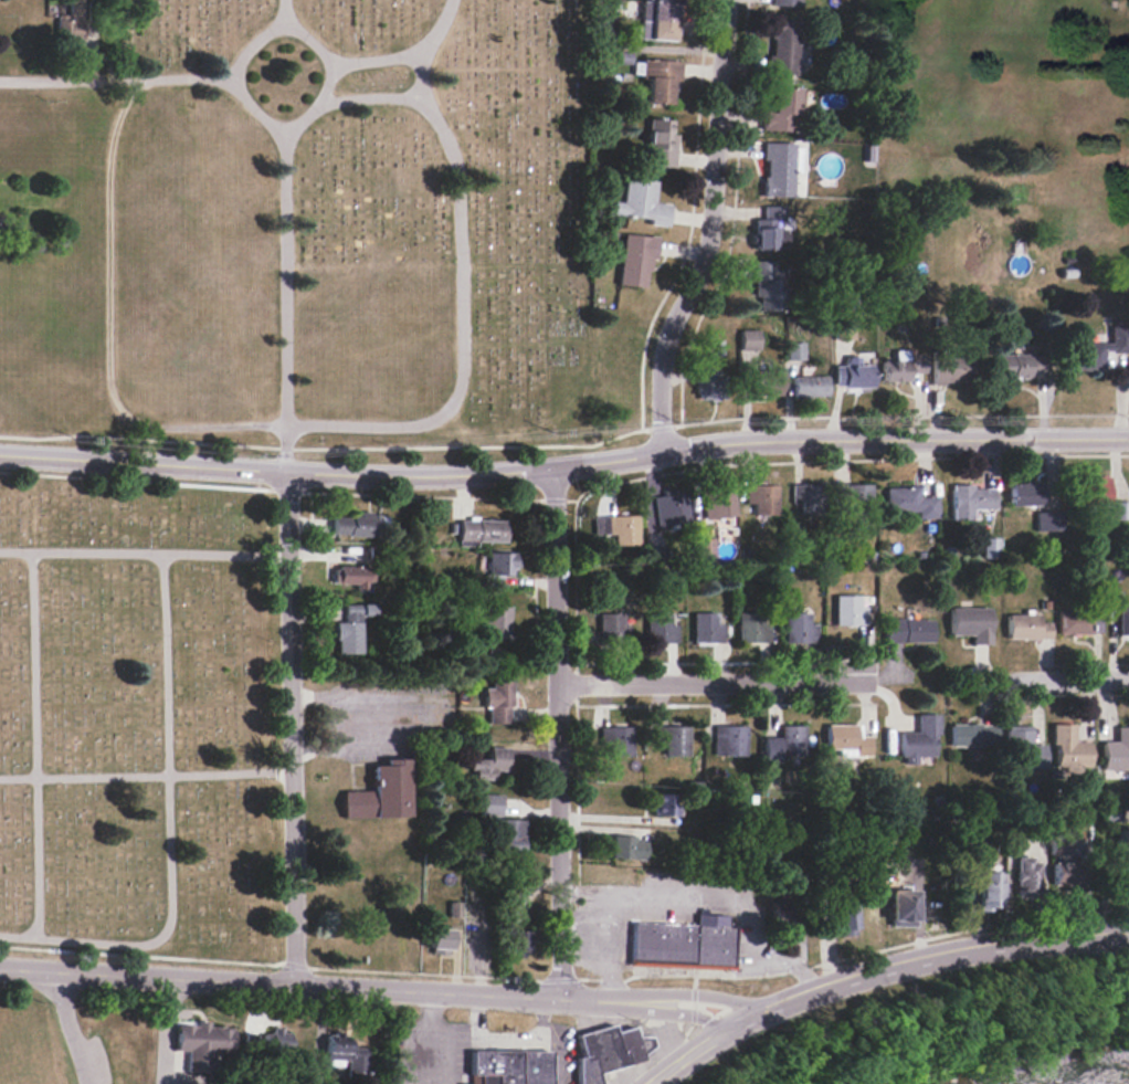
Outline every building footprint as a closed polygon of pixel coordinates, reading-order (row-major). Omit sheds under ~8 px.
[(56,45),(82,45),(83,0),(68,0),(68,14),(57,14),(56,45)] [(676,40),(678,0),(652,0),(652,2),(641,1),(639,39),(676,40)] [(794,74),(797,19),(771,18),(768,73),(794,74)] [(801,88),(770,87),(770,111),(762,110),(761,130),(792,131),(793,111),(800,111),(801,88)] [(673,167),(674,119),(647,118),(646,166),(673,167)] [(793,142),(762,142),(762,159),(764,159),(763,195),(792,196),(793,142)] [(611,215),(649,218),(648,225),(667,226),(669,204),(653,202),(655,180),(624,177),(622,202),(612,201),(611,215)] [(785,248),(784,205),(762,206),(762,219),(754,219),(754,249),(785,248)] [(649,288),(654,237),(623,233),(618,285),(649,288)] [(754,296),(759,296),(758,310),(780,310),(780,261),(754,261),(754,296)] [(854,339),(854,321),(838,320),(838,339),(854,339)] [(1109,342),(1067,343),(1068,369),(1103,369),(1102,352),(1127,352),(1127,325),(1108,326),(1109,342)] [(758,350),(759,329),(740,329),(740,349),(758,350)] [(786,360),(804,360),(804,342),(786,342),(786,360)] [(882,381),(908,381),(908,373),(926,373),(926,354),(908,353),(908,350),(894,349),(894,360),(882,360),(882,381)] [(933,355),(932,382),(972,383),(973,356),(933,355)] [(834,365),(835,387),(873,386),(872,364),(860,364),(860,356),(845,356),(845,365),(834,365)] [(721,368),(700,368),(700,377),(695,377),(696,399),(721,399),(721,368)] [(780,394),(781,370),(749,370),(749,394),(780,394)] [(827,376),(793,376),(793,396),(827,396),(827,376)] [(1107,476),(1092,476),(1092,481),(1083,481),(1083,505),(1108,504),(1107,476)] [(1041,506),(1041,483),(1010,482),(1009,505),(1041,506)] [(952,484),(952,520),(972,519),(972,509),(995,508),(994,488),(984,488),(984,483),(952,484)] [(871,484),(844,484),(844,495),(850,495),(851,526),(872,526),(871,484)] [(747,503),(754,503),(754,515),(778,515),(777,485),(747,486),(747,503)] [(793,485),(792,502),(800,503),(800,514),(824,514),(825,486),(793,485)] [(885,487),(886,512),(917,512),(917,519),(937,518),(936,497),(919,497),(919,486),(885,487)] [(706,519),(736,516),(734,488),(704,490),(706,519)] [(659,528),(689,524),(685,490),(655,493),(659,528)] [(1128,501),(1111,502),(1111,519),(1128,519),(1128,501)] [(1035,531),(1062,530),(1062,512),(1035,512),(1035,531)] [(333,535),(381,536),(381,524),(383,524),(383,515),(333,514),(333,535)] [(615,534),(615,545),(639,544),(639,515),(595,516),(595,534),(615,534)] [(459,545),(477,545),(477,541),(507,542),(507,520),(460,519),(459,545)] [(999,537),(983,537),(983,559),(999,558),(999,537)] [(714,538),(696,538),(697,557),(715,556),(714,538)] [(514,552),(487,553),(487,585),(502,584),(502,575),(514,575),(514,552)] [(356,584),(356,589),(373,589),(373,566),(333,566),(333,584),(356,584)] [(1119,603),(1120,591),(1105,591),(1104,610),(1117,610),(1117,635),(1128,635),(1128,603),(1119,603)] [(834,625),(867,626),(867,604),(859,603),(859,595),(835,595),(834,625)] [(361,653),(361,616),(375,616),(375,603),(345,604),(345,622),(335,622),(336,653),(361,653)] [(476,621),(476,647),(488,647),(487,655),(498,655),(498,641),(510,641),(510,606),(488,605),(487,621),(476,621)] [(950,607),(949,635),(971,635),(971,644),(989,644),(989,607),(950,607)] [(1057,634),(1101,633),(1100,609),(1057,610),(1057,634)] [(724,623),(716,624),(716,612),(692,612),(693,643),(724,642),(724,623)] [(738,613),(738,643),(770,643),(770,612),(738,613)] [(598,613),(599,641),(631,640),(631,619),(624,619),(624,613),(598,613)] [(678,643),(678,625),(671,625),(671,613),(646,614),(646,643),(678,643)] [(810,613),(785,613),(785,643),(817,643),(817,624),(810,624),(810,613)] [(1038,614),(1006,614),(1006,639),(1050,638),(1049,622),(1038,622),(1038,614)] [(931,618),(884,619),(884,643),(932,642),(931,618)] [(901,732),(901,764),(916,764),(916,756),(934,756),(934,733),(938,733),(938,714),(917,714),(917,732),(901,732)] [(950,725),(951,747),(997,746),(996,723),(950,725)] [(826,749),(838,749),(838,755),(870,755),(870,735),(860,735),(860,724),(827,724),(826,749)] [(1074,724),(1051,724),(1051,744),(1055,744),(1055,770),(1080,771),(1080,767),(1089,767),(1090,741),(1074,741),(1074,724)] [(602,757),(632,756),(631,725),(601,726),(602,757)] [(688,725),(662,726),(662,756),(689,756),(688,725)] [(714,755),(745,756),(746,726),(714,725),(714,755)] [(764,762),(782,762),(782,755),(804,755),(804,725),(780,726),(780,737),(764,737),(764,762)] [(1033,726),(1006,725),(1005,761),(1032,762),(1033,726)] [(1116,727),(1116,740),(1101,741),(1102,771),(1128,770),(1128,726),(1116,727)] [(511,748),(490,747),(489,759),(473,758),(472,778),(496,779),(497,770),(510,771),(511,748)] [(342,818),(408,816),(407,758),(384,759),(384,765),(372,765),(373,790),(341,791),(342,818)] [(652,815),(677,815),(678,794),(653,793),(652,815)] [(501,794),(482,794),(481,815),(501,815),(501,794)] [(522,854),(522,820),(495,819),(494,854),(522,854)] [(1118,828),(1115,857),(1128,859),(1128,829),(1118,828)] [(647,841),(634,841),(634,835),(610,835),(609,858),(646,859),(647,841)] [(1068,839),(1051,839),(1051,855),(1068,855),(1068,839)] [(1016,856),(1015,896),(1037,897),(1037,857),(1016,856)] [(1052,883),(1077,885),(1078,863),(1053,862),(1052,883)] [(1001,907),(1001,871),(978,871),(979,908),(1001,907)] [(915,921),(915,890),(891,889),(890,921),(915,921)] [(854,899),(833,900),(834,933),(856,932),(854,899)] [(770,938),(792,938),(793,901),(771,900),(770,938)] [(525,957),(526,930),(505,930),(504,956),(525,957)] [(177,1023),(176,1049),(188,1050),(187,1072),(210,1073),(211,1052),(233,1053),(234,1026),(177,1023)] [(593,1074),(594,1083),(572,1083),(573,1057),(578,1056),(571,1033),(610,1023),(612,1032),(630,1027),(633,1038),(643,1039),(646,1046),(636,1056),(636,1062),(593,1074)] [(290,1032),(280,1032),(280,1027),(271,1027),(270,1036),(245,1035),(245,1050),(289,1051),(290,1032)] [(365,1076),(366,1048),(347,1048),(348,1036),(327,1035),(326,1059),(346,1060),(346,1075),(365,1076)] [(547,1050),(468,1050),(469,1083),(547,1083),(547,1050)]
